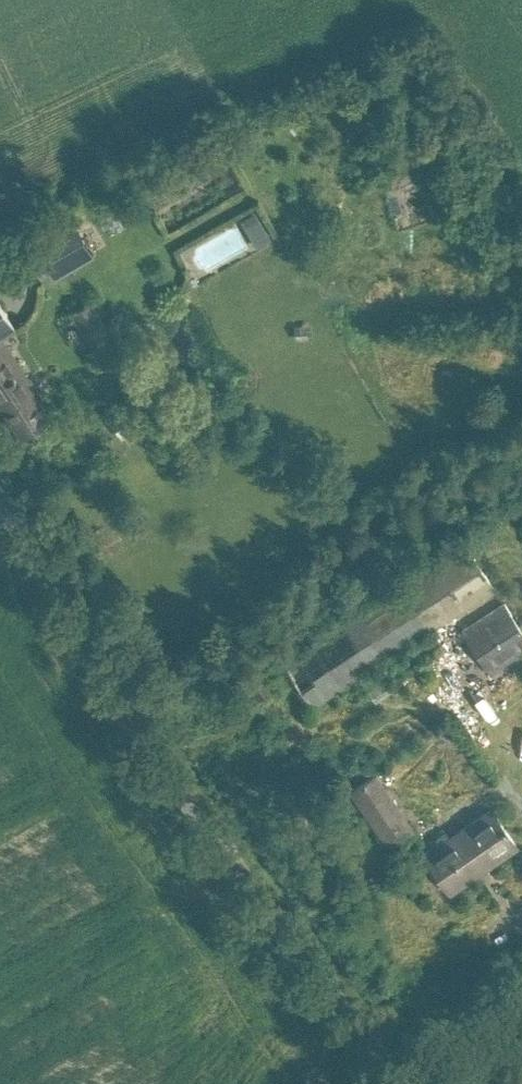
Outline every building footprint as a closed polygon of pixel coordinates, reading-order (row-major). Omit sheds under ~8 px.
[(32,239),(54,277),(94,255),(73,216),(32,239)] [(21,434),(49,416),(27,381),(30,379),(1,335),(16,326),(0,302),(0,401),(21,434)] [(285,661),(313,705),(496,589),(468,545),(285,661)] [(464,629),(493,673),(521,654),(521,626),(506,602),(464,629)] [(376,773),(370,777),(352,789),(391,846),(415,830),(376,773)] [(516,844),(504,826),(492,808),(426,853),(437,870),(440,868),(454,887),(478,871),(476,868),(482,863),(484,866),(516,844)]
